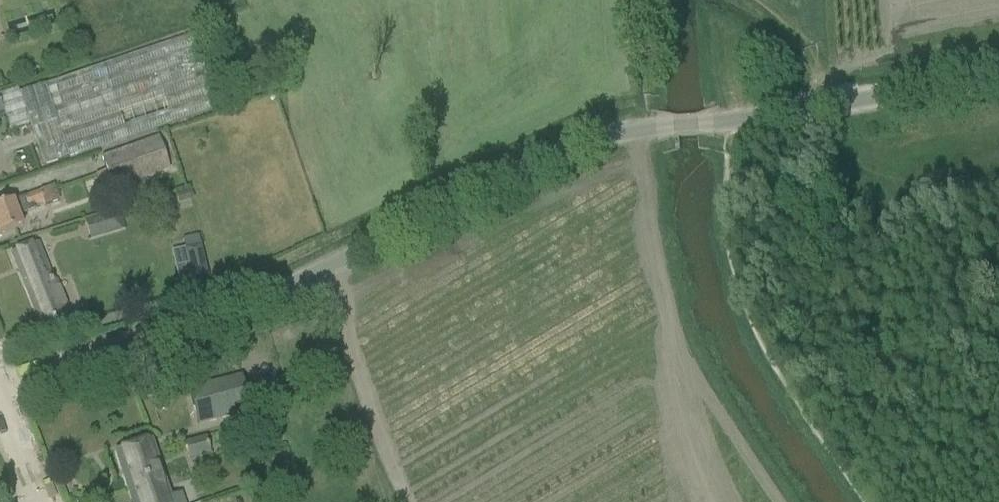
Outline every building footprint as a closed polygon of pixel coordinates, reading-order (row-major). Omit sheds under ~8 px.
[(2,113),(20,106),(26,123),(28,123),(43,168),(216,110),(191,36),(18,95),(17,90),(0,96),(0,113),(2,113)] [(20,106),(2,113),(8,129),(26,123),(20,106)] [(101,157),(105,173),(95,176),(100,191),(110,187),(111,190),(120,187),(122,193),(139,188),(137,181),(168,171),(165,160),(161,150),(157,138),(101,157)] [(169,147),(161,150),(165,160),(172,157),(169,147)] [(6,205),(0,207),(0,236),(21,228),(17,215),(33,209),(31,206),(42,202),(44,206),(57,202),(52,187),(6,205)] [(115,213),(100,218),(105,236),(121,231),(115,213)] [(37,244),(29,247),(11,254),(42,336),(71,325),(55,282),(52,283),(37,244)] [(184,250),(187,266),(192,285),(208,281),(199,246),(184,250)] [(224,383),(188,393),(192,407),(207,403),(211,421),(232,415),(230,408),(224,383)] [(205,438),(184,443),(188,460),(209,455),(205,438)] [(156,460),(150,441),(114,453),(130,501),(170,501),(156,460)]
